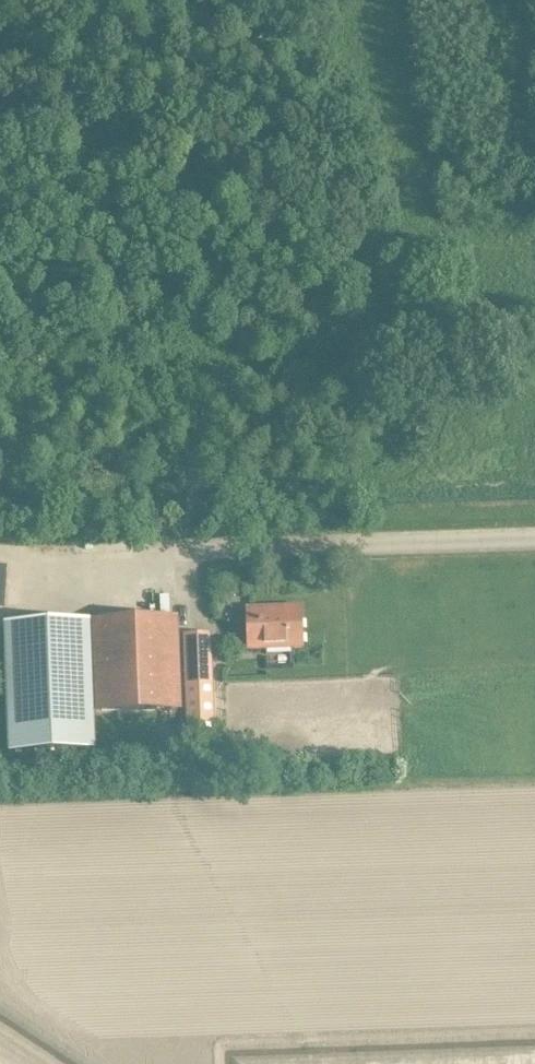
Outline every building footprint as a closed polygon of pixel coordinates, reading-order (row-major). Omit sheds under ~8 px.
[(245,650),(298,648),(297,607),(243,609),(245,650)] [(85,621),(89,712),(177,709),(173,618),(85,621)] [(90,748),(89,712),(85,621),(1,625),(6,752),(90,748)] [(181,637),(186,749),(213,748),(208,636),(181,637)]
